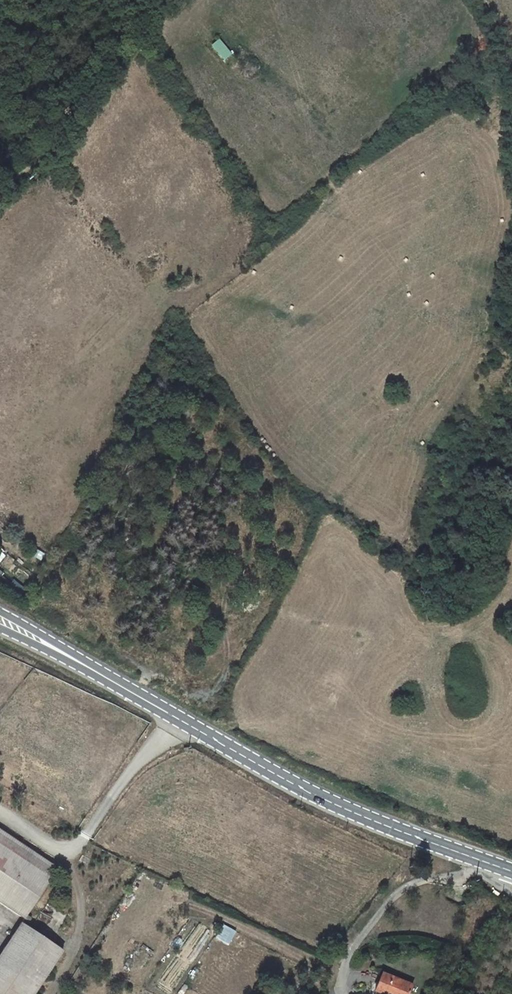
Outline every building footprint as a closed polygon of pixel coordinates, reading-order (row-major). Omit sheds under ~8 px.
[(211,44),(224,60),(231,53),(219,38),(211,44)] [(58,868),(0,829),(0,902),(24,918),(27,915),(58,868)] [(31,918),(27,915),(24,918),(22,922),(26,925),(31,918)] [(0,955),(0,993),(35,993),(64,950),(26,925),(22,922),(0,955)] [(222,924),(215,938),(230,944),(236,930),(222,924)] [(412,985),(382,973),(375,990),(385,993),(409,993),(412,985)]
